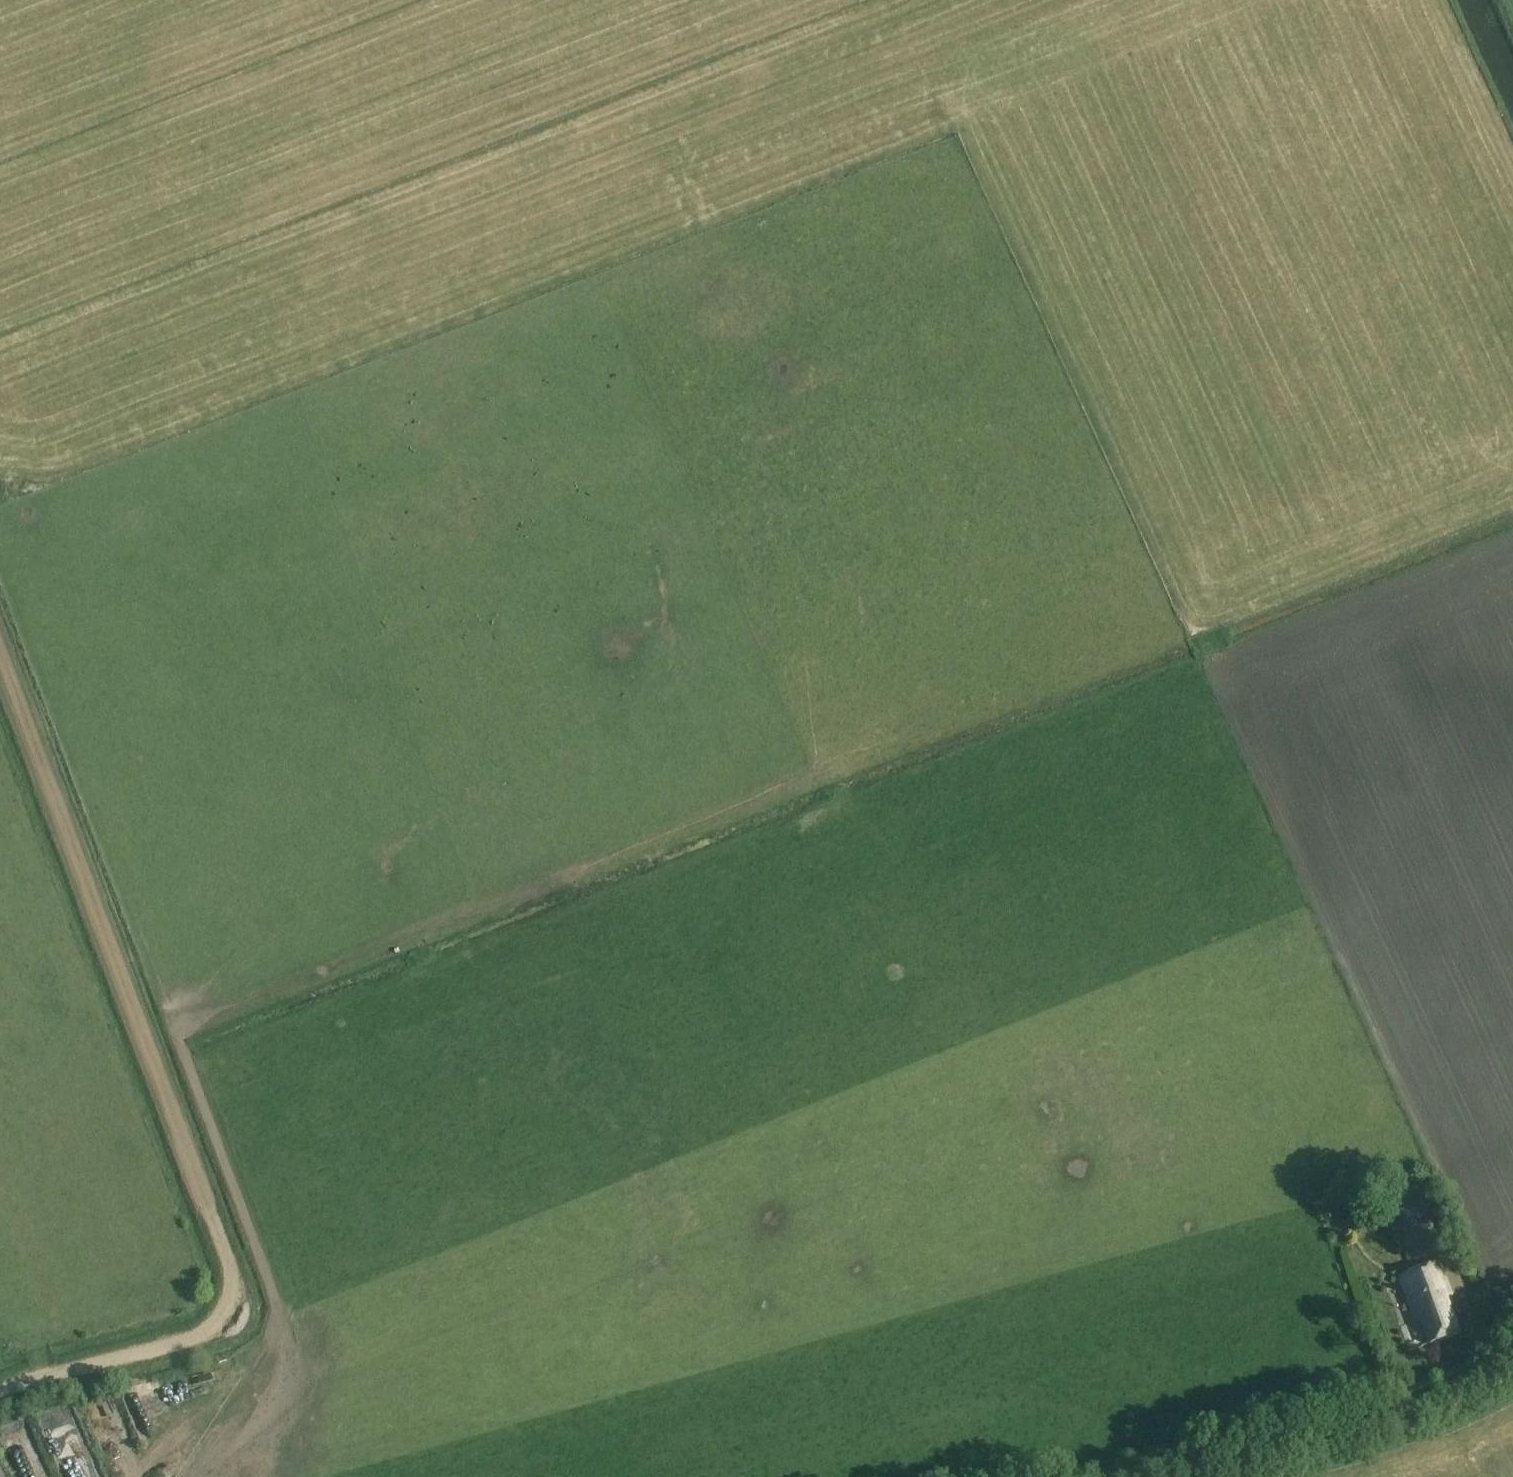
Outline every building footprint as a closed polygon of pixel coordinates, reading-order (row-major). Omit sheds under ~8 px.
[(1390,1197),(1402,1226),(1436,1212),(1424,1183),(1390,1197)] [(1327,1207),(1334,1226),(1351,1220),(1345,1201),(1327,1207)] [(1460,1334),(1447,1298),(1454,1296),(1442,1263),(1402,1277),(1418,1321),(1423,1319),(1432,1344),(1460,1334)] [(1392,1362),(1415,1354),(1394,1293),(1390,1294),(1385,1279),(1365,1286),(1392,1362)] [(27,1476),(61,1476),(38,1426),(10,1439),(27,1476)]
